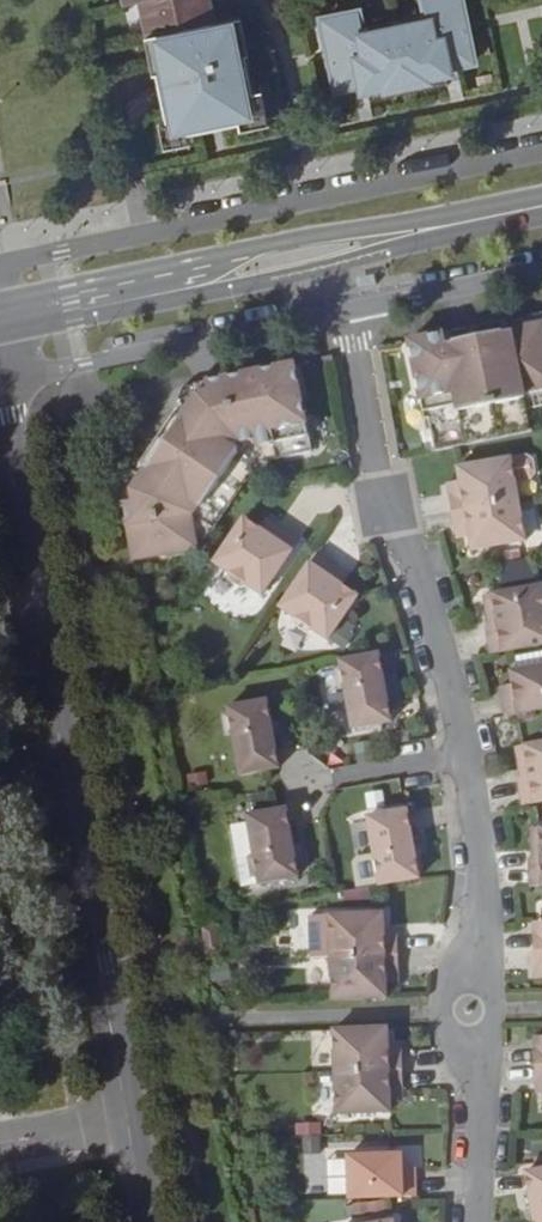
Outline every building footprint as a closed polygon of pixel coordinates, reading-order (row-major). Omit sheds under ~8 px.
[(127,6),(142,4),(149,38),(170,139),(213,130),(210,122),(223,119),(225,128),(263,119),(250,55),(241,57),(234,21),(217,25),(212,0),(126,0),(127,6)] [(342,91),(360,87),(355,63),(362,61),(369,91),(388,87),(390,96),(413,91),(437,87),(435,77),(455,73),(454,68),(448,44),(455,42),(461,67),(478,63),(465,0),(432,0),(429,1),(433,18),(367,32),(363,14),(328,22),(342,91)] [(246,19),(234,21),(241,57),(250,55),(263,119),(266,119),(253,54),(246,19)] [(149,38),(146,38),(167,140),(170,139),(149,38)] [(360,87),(364,104),(413,94),(413,91),(390,96),(388,87),(369,91),(367,86),(362,61),(355,63),(360,87)] [(223,119),(210,122),(213,130),(225,128),(223,119)] [(409,345),(423,425),(429,423),(435,457),(520,439),(512,403),(541,398),(541,317),(409,345)] [(311,457),(295,367),(183,391),(177,406),(182,408),(135,479),(131,475),(128,479),(118,487),(133,566),(198,554),(209,538),(257,467),(275,464),(311,457)] [(324,421),(309,423),(312,449),(327,447),(324,421)] [(448,498),(451,516),(518,504),(510,462),(456,472),(461,496),(448,498)] [(461,496),(459,487),(446,489),(448,498),(461,496)] [(518,504),(451,516),(454,534),(467,531),(472,555),(525,546),(518,504)] [(256,536),(240,524),(209,571),(258,604),(295,548),(272,532),(266,542),(256,536)] [(272,532),(262,526),(256,536),(266,542),(272,532)] [(469,541),(467,531),(454,534),(456,543),(469,541)] [(336,576),(313,560),(275,616),(324,649),(355,603),(339,593),(330,586),(336,576)] [(346,583),(336,576),(330,586),(339,593),(346,583)] [(490,659),(541,649),(541,590),(489,600),(489,602),(486,607),(488,618),(493,622),(497,621),(499,629),(485,632),(490,659)] [(506,720),(541,713),(541,670),(511,676),(513,690),(515,699),(502,702),(506,720)] [(395,741),(382,673),(343,680),(355,748),(395,741)] [(515,699),(513,690),(500,692),(502,702),(515,699)] [(278,772),(265,704),(226,711),(238,779),(278,772)] [(523,810),(541,806),(541,746),(521,750),(521,753),(518,758),(520,770),(525,773),(529,772),(530,780),(517,782),(523,810)] [(418,869),(406,800),(366,808),(378,876),(418,869)] [(297,881),(285,812),(245,819),(257,888),(297,881)] [(533,890),(541,890),(541,861),(531,861),(533,890)] [(384,915),(330,917),(331,960),(399,957),(398,940),(385,940),(384,915)] [(534,925),(534,934),(541,934),(541,924),(534,925)] [(399,940),(398,930),(385,930),(385,940),(398,940),(399,940)] [(400,975),(399,957),(331,960),(333,1002),(387,1001),(387,986),(387,976),(400,975)] [(400,985),(400,975),(387,976),(387,986),(400,985)] [(386,1031),(332,1033),(334,1076),(401,1073),(401,1055),(388,1055),(387,1046),(386,1031)] [(534,1040),(534,1050),(541,1050),(541,1040),(534,1040)] [(401,1055),(400,1045),(387,1046),(388,1055),(401,1055)] [(534,1050),(535,1066),(541,1066),(541,1050),(534,1050)] [(402,1091),(401,1073),(334,1076),(335,1118),(390,1116),(389,1101),(389,1092),(402,1091)] [(402,1101),(402,1091),(389,1092),(389,1101),(402,1101)] [(400,1160),(345,1165),(348,1207),(416,1201),(414,1183),(401,1184),(400,1160)] [(527,1174),(536,1221),(541,1221),(541,1171),(527,1174)]
